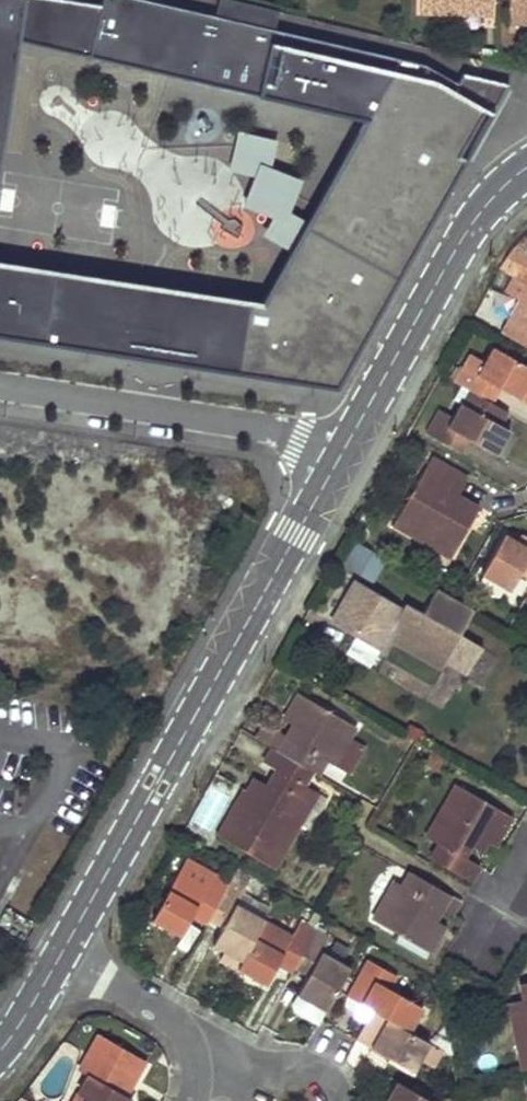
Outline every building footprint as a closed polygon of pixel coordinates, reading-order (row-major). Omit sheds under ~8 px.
[(218,18),(147,0),(105,0),(105,6),(65,0),(0,0),(0,177),(22,43),(362,122),(262,304),(0,262),(0,336),(336,390),(506,87),(465,74),(457,81),(421,65),(274,30),(280,11),(234,0),(222,0),(218,18)] [(420,12),(462,13),(462,2),(494,3),(494,0),(421,0),(420,12)] [(509,17),(526,18),(526,0),(510,0),(509,17)] [(494,3),(462,2),(462,13),(494,14),(494,3)] [(512,247),(507,255),(498,269),(512,277),(526,286),(526,255),(512,247)] [(512,277),(504,292),(518,300),(500,333),(526,348),(526,286),(512,277)] [(518,401),(526,385),(526,367),(492,347),(476,376),(462,368),(454,383),(460,387),(479,397),(485,400),(492,386),(500,390),(518,401)] [(492,404),(500,390),(492,386),(485,400),(492,404)] [(479,397),(460,387),(453,401),(460,404),(471,410),(479,397)] [(500,427),(508,413),(492,404),(485,400),(479,397),(471,410),(460,404),(453,418),(439,409),(425,433),(454,450),(461,436),(469,440),(495,455),(509,432),(500,427)] [(469,440),(461,436),(454,450),(461,454),(469,440)] [(430,459),(393,525),(420,541),(424,533),(455,551),(479,510),(457,497),(454,501),(449,499),(461,477),(430,459)] [(467,480),(461,477),(449,499),(454,501),(457,497),(467,480)] [(455,551),(424,533),(420,541),(451,558),(455,551)] [(516,542),(504,535),(481,575),(510,592),(520,575),(526,578),(526,548),(516,542)] [(521,535),(516,542),(526,548),(526,539),(521,535)] [(347,571),(371,582),(382,557),(358,546),(347,571)] [(472,614),(435,592),(422,614),(405,603),(401,610),(354,584),(333,622),(381,649),(387,638),(391,630),(446,661),(467,673),(481,649),(459,636),(472,614)] [(391,630),(387,638),(441,669),(446,661),(391,630)] [(312,771),(317,775),(326,761),(348,774),(363,749),(348,740),(356,727),(298,694),(288,712),(297,717),(292,726),(286,736),(277,751),(312,771)] [(297,717),(288,712),(283,720),(292,726),(297,717)] [(277,751),(286,736),(261,723),(253,737),(271,748),(277,751)] [(300,822),(317,792),(304,785),(312,771),(277,751),(271,748),(263,762),(275,769),(265,787),(258,799),(246,792),(243,790),(217,836),(274,869),(300,822)] [(265,787),(253,780),(246,792),(258,799),(265,787)] [(456,785),(426,838),(438,845),(430,859),(470,882),(479,867),(462,857),(470,844),(475,835),(486,841),(494,846),(511,817),(456,785)] [(327,799),(317,792),(300,822),(310,828),(327,799)] [(486,841),(475,835),(470,844),(481,850),(486,841)] [(188,862),(181,874),(206,889),(214,876),(188,862)] [(224,951),(241,961),(263,921),(263,920),(236,905),(242,894),(244,892),(252,877),(237,868),(229,883),(212,912),(226,920),(222,927),(212,945),(224,951)] [(449,895),(409,872),(401,886),(394,881),(371,919),(428,952),(438,935),(429,929),(434,921),(440,910),(449,895)] [(151,921),(180,937),(191,917),(195,910),(209,918),(212,912),(229,883),(214,875),(214,876),(206,889),(181,874),(179,873),(151,921)] [(269,909),(242,894),(236,905),(263,920),(269,909)] [(458,900),(449,895),(440,910),(449,915),(458,900)] [(208,919),(209,918),(195,910),(191,917),(205,925),(208,919)] [(209,918),(208,919),(222,927),(226,920),(212,912),(209,918)] [(237,969),(266,985),(277,965),(281,958),(294,966),(297,960),(314,930),(300,922),(291,936),(263,921),(241,961),(237,969)] [(443,926),(434,921),(429,929),(438,935),(443,926)] [(307,975),(297,995),(322,1009),(325,1011),(348,969),(321,953),(329,938),(314,930),(297,960),(311,968),(307,975)] [(219,960),(237,969),(241,961),(224,951),(219,960)] [(277,965),(290,973),(293,967),(294,966),(281,958),(277,965)] [(311,968),(297,960),(294,966),(293,967),(307,975),(311,968)] [(371,1011),(408,1032),(421,1008),(389,989),(395,976),(366,960),(345,997),(360,1005),(371,1011)] [(523,1071),(526,1070),(526,983),(520,984),(523,1000),(507,1003),(523,1071)] [(357,1010),(369,1016),(371,1011),(360,1005),(357,1010)] [(325,1011),(322,1009),(317,1017),(321,1020),(325,1011)] [(419,1059),(428,1044),(408,1032),(371,1011),(369,1016),(355,1040),(371,1049),(391,1060),(412,1072),(419,1059)] [(88,1076),(78,1094),(88,1100),(87,1100),(131,1100),(132,1099),(125,1095),(145,1061),(98,1034),(78,1070),(88,1076)] [(441,1050),(428,1044),(419,1059),(432,1066),(441,1050)] [(367,1055),(388,1066),(391,1060),(371,1049),(367,1055)] [(386,1100),(430,1100),(423,1097),(413,1091),(396,1082),(386,1100)] [(426,1092),(416,1086),(413,1091),(423,1097),(426,1092)]
